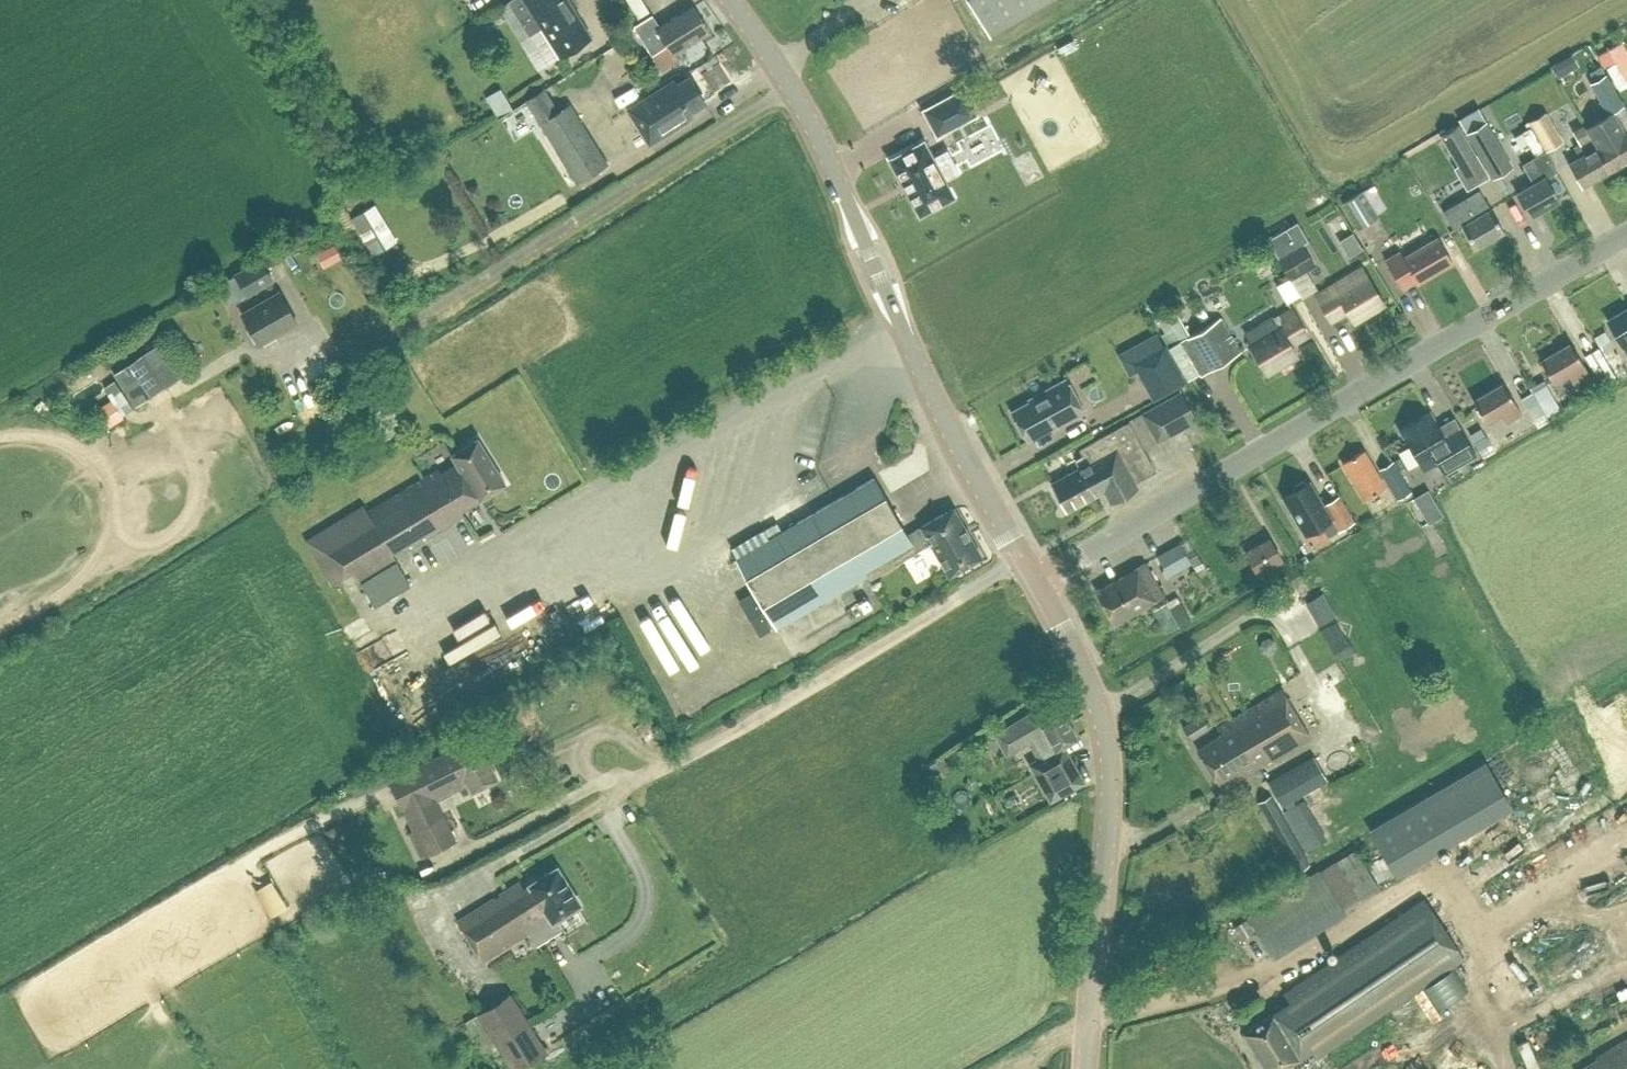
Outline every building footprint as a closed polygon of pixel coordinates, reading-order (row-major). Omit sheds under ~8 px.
[(590,37),(567,0),(509,0),(508,1),(528,34),(541,26),(560,56),(590,37)] [(649,10),(643,0),(627,0),(637,17),(649,10)] [(989,35),(1047,0),(968,0),(989,35)] [(634,25),(650,52),(665,42),(672,53),(708,30),(692,5),(657,27),(649,15),(634,25)] [(1618,53),(1626,70),(1626,48),(1618,53)] [(1623,102),(1605,71),(1603,72),(1598,64),(1587,70),(1592,79),(1589,81),(1607,111),(1623,102)] [(690,112),(705,102),(688,76),(676,84),(673,80),(627,109),(649,144),(693,116),(690,112)] [(485,96),(498,117),(513,108),(500,87),(485,96)] [(576,182),(607,163),(569,103),(558,111),(544,88),(525,100),(576,182)] [(1512,128),(1531,118),(1518,91),(1498,100),(1512,128)] [(1544,148),(1556,143),(1547,126),(1553,122),(1546,111),(1528,121),(1544,148)] [(1623,130),(1612,111),(1589,124),(1587,121),(1581,125),(1607,170),(1626,159),(1626,138),(1623,130)] [(1485,121),(1466,132),(1492,178),(1512,167),(1485,121)] [(1458,123),(1439,135),(1457,165),(1453,167),(1466,189),(1489,175),(1476,153),(1458,123)] [(1566,163),(1580,186),(1607,170),(1581,125),(1571,131),(1578,143),(1573,146),(1579,156),(1566,163)] [(891,158),(889,159),(890,161),(891,161),(919,212),(918,212),(919,214),(921,213),(950,197),(951,197),(953,196),(952,194),(951,194),(943,179),(955,172),(957,171),(956,169),(947,153),(946,151),(944,152),(932,159),(924,143),(923,141),(921,142),(892,159),(891,158)] [(1528,215),(1557,198),(1545,178),(1556,171),(1544,150),(1531,157),(1520,164),(1531,182),(1514,193),(1528,215)] [(1478,188),(1441,209),(1453,230),(1461,225),(1474,247),(1503,230),(1490,208),(1489,208),(1478,188)] [(1342,203),(1358,228),(1378,216),(1362,190),(1342,203)] [(373,206),(393,239),(400,235),(379,201),(373,206)] [(386,247),(362,209),(346,219),(370,258),(386,247)] [(1290,279),(1315,265),(1302,243),(1307,239),(1296,221),(1266,239),(1290,279)] [(1416,283),(1451,261),(1438,238),(1404,258),(1399,250),(1384,258),(1397,281),(1410,273),(1416,283)] [(238,269),(251,290),(272,278),(259,257),(238,269)] [(1353,321),(1382,303),(1367,278),(1360,265),(1314,293),(1331,322),(1347,312),(1353,321)] [(279,289),(240,312),(260,346),(299,323),(279,289)] [(1162,312),(1172,330),(1183,324),(1174,306),(1162,312)] [(1605,322),(1625,356),(1626,354),(1626,309),(1605,322)] [(1266,372),(1295,355),(1289,345),(1306,336),(1292,312),(1275,322),(1273,319),(1245,335),(1253,348),(1252,348),(1266,372)] [(1174,357),(1184,351),(1199,375),(1240,350),(1220,316),(1178,340),(1168,346),(1174,357)] [(114,373),(135,406),(181,377),(159,344),(114,373)] [(1568,344),(1538,361),(1550,382),(1564,374),(1570,383),(1585,374),(1568,344)] [(1164,346),(1134,362),(1153,397),(1183,381),(1164,346)] [(1598,382),(1612,372),(1598,348),(1583,356),(1598,382)] [(1011,410),(1027,440),(1057,423),(1058,425),(1084,411),(1066,377),(1028,398),(1029,400),(1011,410)] [(1519,413),(1501,383),(1471,401),(1483,422),(1498,413),(1503,422),(1519,413)] [(1141,412),(1157,442),(1197,421),(1181,391),(1141,412)] [(121,401),(109,408),(119,424),(131,417),(121,401)] [(1549,421),(1538,401),(1526,407),(1538,427),(1549,421)] [(1428,411),(1397,429),(1403,441),(1404,440),(1422,471),(1436,462),(1442,473),(1473,454),(1452,418),(1437,427),(1434,423),(1434,422),(1428,411)] [(1075,458),(1079,468),(1051,484),(1065,510),(1103,489),(1106,496),(1135,481),(1134,480),(1154,469),(1151,464),(1152,464),(1128,421),(1078,448),(1075,442),(1066,447),(1073,459),(1075,458)] [(1491,433),(1474,443),(1481,455),(1498,445),(1491,433)] [(460,510),(505,482),(477,438),(451,454),(457,463),(441,473),(438,468),(366,511),(362,504),(306,539),(330,582),(352,569),(360,582),(396,560),(393,556),(463,515),(460,510)] [(1383,486),(1362,450),(1341,462),(1363,498),(1383,486)] [(1410,492),(1392,462),(1378,468),(1395,498),(1410,492)] [(869,578),(929,543),(948,575),(955,571),(981,556),(953,507),(906,534),(873,477),(781,531),(776,520),(731,546),(737,557),(735,558),(776,629),(867,575),(869,578)] [(1303,534),(1320,524),(1327,535),(1352,520),(1337,495),(1322,504),(1308,481),(1303,484),(1301,481),(1291,486),(1294,490),(1281,497),(1303,534)] [(1256,572),(1281,558),(1269,537),(1244,552),(1256,572)] [(1167,576),(1190,562),(1178,541),(1155,554),(1167,576)] [(1163,595),(1145,562),(1096,590),(1114,623),(1163,595)] [(1189,619),(1177,596),(1152,608),(1164,631),(1189,619)] [(360,634),(373,650),(380,644),(401,669),(420,654),(399,629),(393,635),(379,618),(360,634)] [(662,624),(645,633),(676,690),(693,681),(662,624)] [(1244,767),(1247,772),(1310,736),(1281,688),(1217,727),(1221,733),(1196,749),(1218,783),(1244,767)] [(1083,783),(1072,763),(1062,746),(1077,738),(1057,703),(1035,715),(1032,711),(994,733),(997,738),(1006,754),(1034,738),(1044,755),(1030,764),(1051,801),(1083,783)] [(1200,714),(1182,725),(1190,738),(1209,726),(1200,714)] [(389,782),(405,814),(412,829),(407,831),(420,857),(456,839),(437,798),(466,784),(470,792),(497,779),(476,735),(450,748),(451,749),(391,778),(385,766),(361,779),(368,793),(389,782)] [(929,765),(938,777),(951,768),(942,755),(929,765)] [(1313,755),(1268,782),(1281,805),(1283,805),(1289,814),(1285,816),(1305,851),(1323,840),(1313,822),(1316,820),(1303,798),(1299,800),(1299,798),(1294,801),(1292,798),(1327,779),(1313,755)] [(621,774),(637,768),(633,757),(617,763),(621,774)] [(1319,786),(1303,795),(1310,807),(1326,798),(1319,786)] [(1310,863),(1270,794),(1258,801),(1298,870),(1310,863)] [(1427,795),(1369,829),(1396,874),(1454,840),(1427,795)] [(1602,857),(1620,849),(1614,836),(1597,844),(1602,857)] [(1354,846),(1334,859),(1357,896),(1377,883),(1354,846)] [(555,916),(576,902),(555,868),(523,889),(519,881),(457,920),(482,960),(554,915),(555,916)] [(260,881),(274,910),(291,902),(277,873),(260,881)] [(1463,958),(1423,898),(1283,992),(1289,1001),(1242,1032),(1266,1068),(1282,1068),(1311,1050),(1316,1057),(1463,958)] [(1241,938),(1254,930),(1246,918),(1233,926),(1241,938)] [(1441,986),(1427,994),(1434,1005),(1448,997),(1441,986)] [(546,1051),(510,993),(477,1013),(512,1068),(517,1068),(546,1051)] [(1595,1057),(1596,1059),(1578,1068),(1626,1068),(1626,1039),(1595,1057)]
